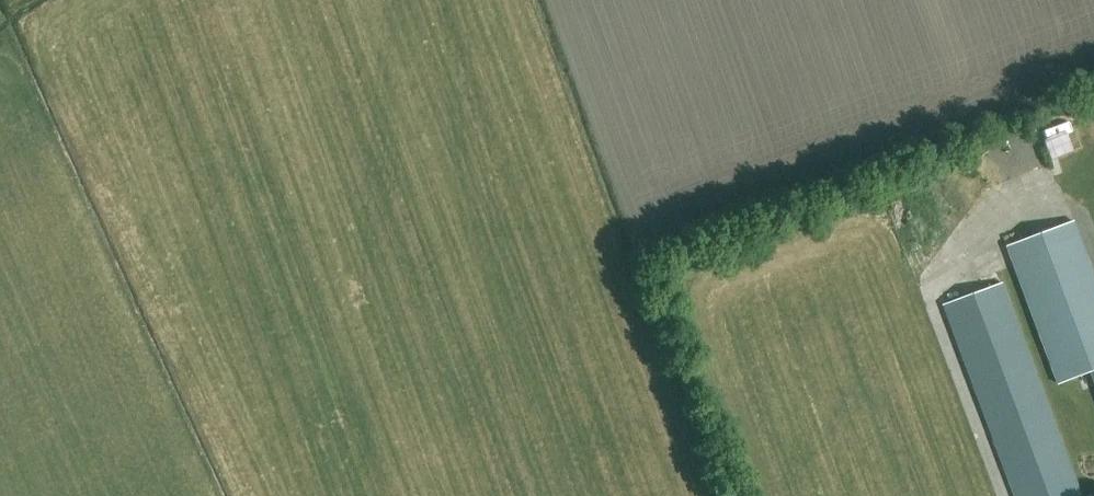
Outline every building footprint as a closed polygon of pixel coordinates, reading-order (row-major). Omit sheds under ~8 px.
[(1073,222),(1006,247),(1058,384),(1090,372),(1093,382),(1093,279),(1073,222)] [(943,305),(1014,495),(1080,495),(1000,284),(943,305)]
